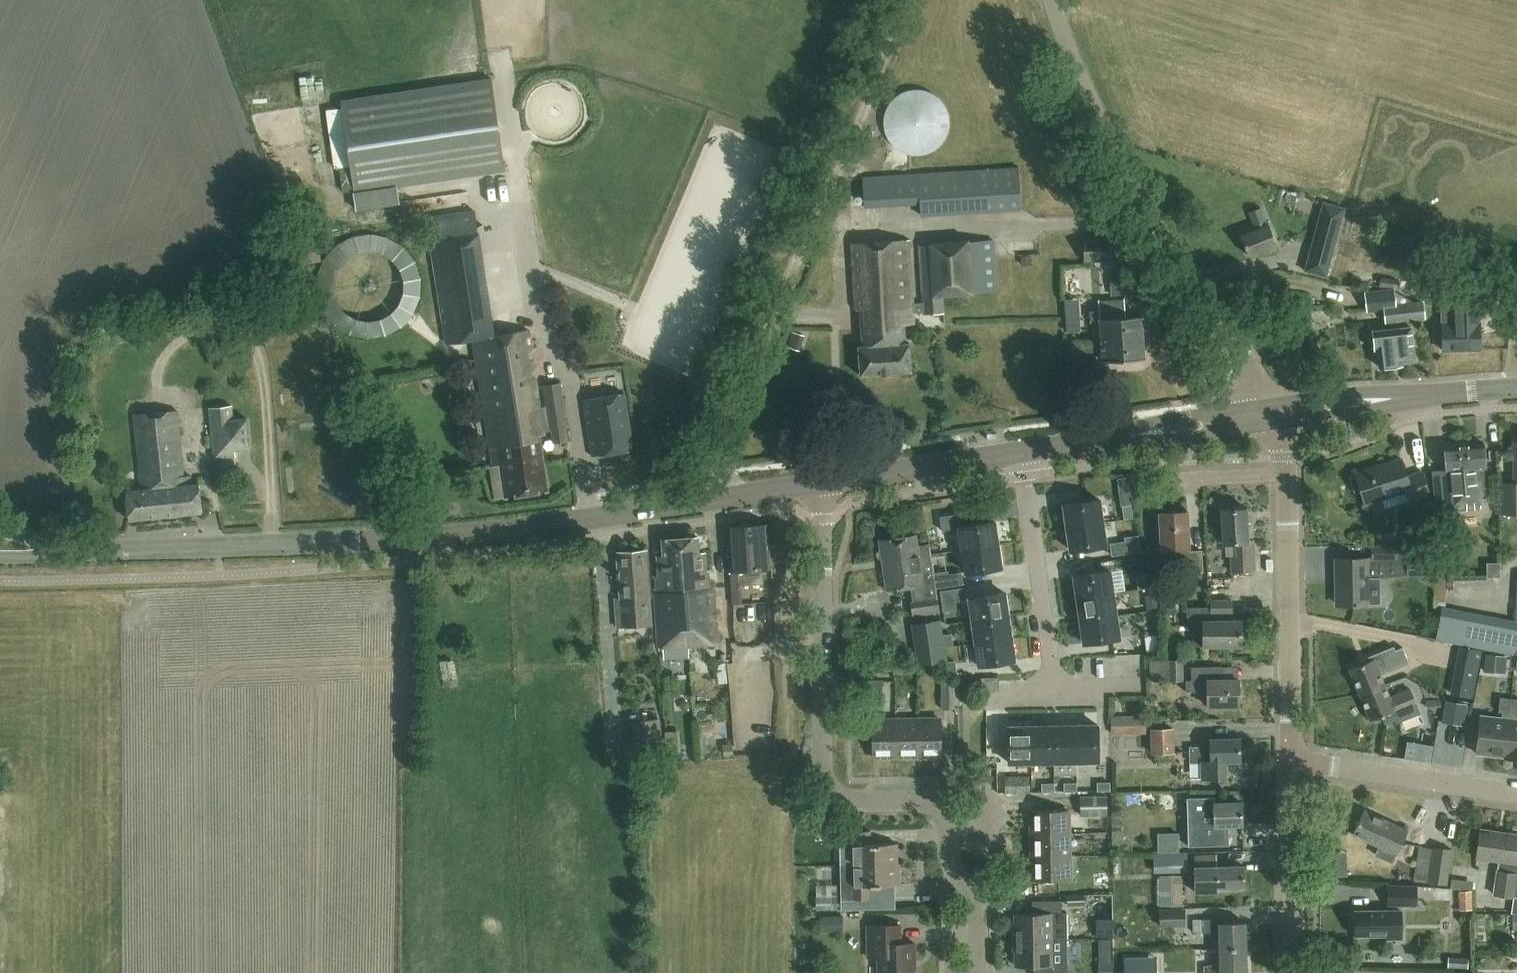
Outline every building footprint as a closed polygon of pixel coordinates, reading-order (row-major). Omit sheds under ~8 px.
[(491,78),(340,100),(345,135),(330,137),(334,167),(349,164),(353,192),(505,169),(491,78)] [(884,116),(883,122),(884,128),(885,133),(888,138),(891,143),(895,147),(900,151),(905,153),(911,155),(916,155),(922,155),(928,153),(933,151),(938,147),(942,143),(945,138),(948,133),(949,128),(950,122),(949,116),(948,110),(945,105),(942,101),(938,96),(933,93),(928,91),(922,89),(916,89),(911,89),(905,91),(900,93),(895,96),(891,100),(888,105),(885,110),(884,116)] [(863,208),(920,204),(921,216),(1021,210),(1018,166),(977,169),(862,176),(863,208)] [(311,203),(289,209),(300,249),(302,248),(306,264),(322,260),(317,244),(322,243),(311,203)] [(1268,225),(1261,207),(1248,212),(1255,230),(1240,235),(1248,256),(1277,245),(1269,224),(1268,225)] [(547,490),(539,435),(545,434),(544,431),(551,430),(553,443),(568,441),(566,427),(568,427),(561,382),(542,385),(545,406),(541,407),(528,329),(494,335),(474,210),(427,218),(447,344),(473,340),(493,466),(501,465),(506,496),(547,490)] [(1334,250),(1341,224),(1326,220),(1323,233),(1315,231),(1312,244),(1334,250)] [(318,277),(317,286),(318,295),(320,304),(324,313),(329,320),(336,327),(343,332),(351,336),(360,338),(369,339),(379,338),(387,336),(396,332),(403,327),(410,320),(415,313),(419,304),(421,295),(422,286),(421,277),(419,268),(415,260),(410,252),(403,246),(396,241),(387,237),(379,234),(369,234),(360,234),(351,237),(343,241),(336,246),(329,252),(324,260),(320,268),(318,277)] [(1084,237),(1084,261),(1125,261),(1125,236),(1084,237)] [(922,302),(914,302),(910,240),(852,244),(856,310),(860,310),(862,345),(858,346),(860,375),(911,371),(910,342),(906,342),(904,324),(915,324),(914,313),(923,312),(923,314),(944,313),(942,294),(972,292),(972,291),(997,290),(994,240),(918,245),(922,302)] [(1411,282),(1380,276),(1344,270),(1342,280),(1410,290),(1411,282)] [(1424,300),(1396,303),(1394,288),(1364,291),(1366,312),(1383,310),(1385,323),(1426,319),(1424,300)] [(1452,291),(1441,291),(1443,350),(1480,349),(1479,296),(1453,297),(1452,291)] [(1141,316),(1125,317),(1125,298),(1099,300),(1103,361),(1144,358),(1141,316)] [(1092,311),(1091,300),(1072,301),(1072,312),(1092,311)] [(1415,360),(1411,326),(1372,331),(1375,349),(1377,349),(1379,366),(1402,364),(1401,362),(1415,360)] [(583,399),(591,456),(634,450),(626,393),(583,399)] [(215,449),(251,446),(248,416),(234,418),(232,403),(211,405),(215,449)] [(141,489),(127,490),(129,517),(203,510),(200,483),(192,484),(191,474),(184,475),(178,411),(134,415),(141,489)] [(1514,441),(1514,483),(1502,483),(1502,513),(1516,513),(1516,441),(1514,441)] [(1484,443),(1443,447),(1445,470),(1433,471),(1436,520),(1457,518),(1456,509),(1480,507),(1478,487),(1485,487),(1483,467),(1486,467),(1484,443)] [(1355,473),(1355,475),(1351,476),(1350,479),(1354,490),(1356,491),(1360,490),(1365,504),(1405,491),(1409,504),(1431,497),(1422,471),(1407,476),(1401,458),(1355,473)] [(1103,522),(1100,499),(1064,504),(1067,527),(1103,522)] [(893,523),(916,522),(915,503),(892,504),(893,523)] [(1124,518),(1133,517),(1131,504),(1122,505),(1124,518)] [(1249,541),(1247,508),(1221,509),(1223,543),(1236,543),(1237,556),(1231,556),(1232,572),(1255,571),(1254,541),(1249,541)] [(1188,511),(1159,512),(1160,549),(1175,548),(1176,572),(1203,571),(1202,550),(1189,550),(1189,547),(1190,547),(1188,511)] [(959,528),(962,549),(998,544),(995,521),(967,525),(965,512),(940,516),(942,530),(959,528)] [(1067,527),(1070,550),(1106,544),(1103,522),(1067,527)] [(767,524),(728,526),(731,570),(738,570),(739,585),(763,583),(762,568),(770,568),(767,524)] [(1140,551),(1138,534),(1124,536),(1125,540),(1110,543),(1112,556),(1140,551)] [(939,612),(929,542),(927,543),(927,544),(918,546),(916,535),(879,540),(886,590),(910,586),(912,602),(911,602),(913,615),(939,612)] [(705,552),(699,553),(698,536),(662,539),(663,555),(657,555),(659,573),(653,574),(659,646),(717,642),(713,588),(708,589),(705,552)] [(962,550),(966,572),(1001,567),(998,544),(962,550)] [(1335,558),(1336,605),(1369,604),(1369,578),(1378,578),(1378,559),(1397,559),(1397,545),(1372,545),(1372,559),(1369,559),(1369,558),(1335,558)] [(652,624),(650,595),(647,549),(617,551),(618,570),(616,570),(616,577),(619,577),(620,598),(615,598),(617,626),(652,624)] [(1145,554),(1138,556),(1139,567),(1147,566),(1145,554)] [(1409,560),(1409,574),(1435,575),(1435,561),(1409,560)] [(948,570),(933,572),(936,588),(963,584),(961,571),(949,573),(948,570)] [(1110,570),(1074,575),(1077,598),(1113,593),(1110,570)] [(944,601),(953,600),(952,590),(942,591),(944,601)] [(1005,592),(970,597),(973,620),(1008,615),(1005,592)] [(1113,593),(1077,598),(1081,620),(1116,615),(1113,593)] [(1145,595),(1147,609),(1158,607),(1156,593),(1145,595)] [(1203,645),(1203,646),(1242,646),(1242,619),(1225,619),(1225,613),(1233,613),(1233,599),(1210,599),(1210,606),(1186,606),(1186,629),(1192,629),(1192,646),(1203,645)] [(1448,641),(1478,647),(1512,653),(1515,621),(1442,607),(1436,639),(1448,641)] [(1008,615),(973,620),(976,642),(1012,637),(1008,615)] [(1120,638),(1116,615),(1081,620),(1084,643),(1120,638)] [(917,665),(945,661),(943,647),(942,637),(940,622),(912,625),(917,665)] [(1147,652),(1159,650),(1157,634),(1145,636),(1147,652)] [(943,647),(953,645),(952,635),(942,637),(943,647)] [(1012,637),(976,642),(979,665),(1015,660),(1012,637)] [(1359,695),(1385,686),(1380,675),(1409,663),(1402,646),(1395,649),(1393,645),(1364,658),(1358,660),(1360,664),(1349,669),(1359,695)] [(438,657),(438,685),(455,685),(455,657),(438,657)] [(1149,681),(1184,681),(1183,659),(1149,660),(1149,681)] [(946,671),(956,669),(955,660),(945,661),(946,671)] [(1207,706),(1239,706),(1239,679),(1223,679),(1223,666),(1191,666),(1191,680),(1185,680),(1186,692),(1207,691),(1207,706)] [(999,690),(998,677),(982,678),(982,690),(999,690)] [(857,698),(883,698),(883,680),(857,680),(857,698)] [(941,680),(941,708),(955,708),(955,680),(941,680)] [(1385,686),(1359,695),(1370,721),(1394,711),(1395,713),(1417,704),(1410,688),(1390,697),(1385,686)] [(1505,757),(1511,699),(1500,697),(1499,712),(1502,712),(1501,718),(1481,715),(1477,753),(1504,756),(1504,757),(1505,757)] [(693,721),(706,720),(704,699),(692,700),(693,721)] [(1505,757),(1516,759),(1516,719),(1516,717),(1516,699),(1511,699),(1505,757)] [(1442,721),(1463,725),(1467,703),(1445,700),(1442,721)] [(1147,734),(1146,723),(1141,723),(1141,715),(1110,716),(1111,735),(1147,734)] [(919,756),(918,719),(895,720),(896,756),(919,756)] [(918,719),(919,756),(942,755),(942,719),(918,719)] [(896,756),(895,720),(871,720),(872,756),(896,756)] [(666,754),(666,757),(682,756),(680,731),(665,732),(664,722),(626,725),(628,756),(646,755),(646,756),(666,754)] [(1008,726),(1009,762),(1031,762),(1031,725),(1008,726)] [(1053,725),(1031,725),(1031,762),(1054,761),(1053,725)] [(1076,725),(1053,725),(1054,761),(1077,761),(1076,725)] [(1098,725),(1076,725),(1077,761),(1099,761),(1098,725)] [(1175,752),(1174,727),(1149,728),(1151,753),(1175,752)] [(1241,761),(1240,737),(1210,738),(1210,745),(1189,746),(1189,763),(1200,762),(1201,779),(1226,778),(1226,761),(1241,761)] [(1030,792),(1030,776),(1005,776),(1005,792),(1030,792)] [(1081,815),(1107,814),(1107,796),(1081,797),(1081,815)] [(1215,797),(1196,797),(1197,812),(1214,812),(1215,825),(1243,824),(1242,801),(1216,802),(1215,797)] [(1032,833),(1068,833),(1068,809),(1032,810),(1032,833)] [(1364,810),(1352,833),(1383,848),(1388,836),(1405,844),(1411,832),(1364,810)] [(817,819),(818,832),(818,833),(831,832),(831,822),(829,822),(829,819),(817,819)] [(1497,869),(1496,869),(1492,894),(1514,898),(1514,897),(1516,897),(1516,833),(1480,828),(1476,858),(1498,861),(1497,869)] [(853,864),(898,864),(897,842),(870,843),(870,830),(840,831),(841,853),(853,853),(853,864)] [(1220,832),(1184,834),(1185,849),(1221,847),(1220,832)] [(1068,833),(1032,833),(1033,856),(1069,855),(1068,833)] [(1434,848),(1430,875),(1429,881),(1447,883),(1452,849),(1434,846),(1434,848)] [(1167,872),(1188,872),(1187,851),(1166,852),(1167,872)] [(1195,854),(1195,865),(1195,892),(1218,892),(1218,888),(1245,888),(1244,864),(1217,865),(1217,853),(1195,854)] [(1069,855),(1033,856),(1033,880),(1069,879),(1069,855)] [(898,864),(853,864),(853,876),(841,877),(842,899),(872,898),(872,885),(898,885),(898,864)] [(1417,885),(1387,884),(1387,905),(1417,906),(1417,885)] [(816,897),(816,909),(837,909),(837,897),(816,897)] [(1052,938),(1052,939),(1067,939),(1067,913),(1062,913),(1062,900),(1032,900),(1032,913),(1014,913),(1015,939),(1052,938)] [(1160,909),(1160,925),(1185,924),(1184,908),(1160,909)] [(1402,910),(1387,910),(1387,909),(1353,910),(1354,935),(1386,935),(1386,936),(1405,936),(1405,927),(1402,927),(1402,910)] [(820,915),(821,931),(844,930),(843,915),(820,915)] [(1219,948),(1247,947),(1246,921),(1220,922),(1220,917),(1202,918),(1202,932),(1219,933),(1219,948)] [(1096,918),(1096,936),(1113,937),(1113,919),(1096,918)] [(916,962),(916,942),(901,942),(901,924),(867,925),(868,957),(878,956),(878,972),(913,972),(913,962),(916,962)] [(1015,939),(1015,965),(1033,965),(1033,972),(1068,972),(1067,952),(1052,952),(1052,939),(1052,938),(1015,939)] [(1219,948),(1220,963),(1203,965),(1204,972),(1245,972),(1247,972),(1247,947),(1219,948)] [(1098,972),(1113,972),(1113,964),(1098,964),(1098,972)]
